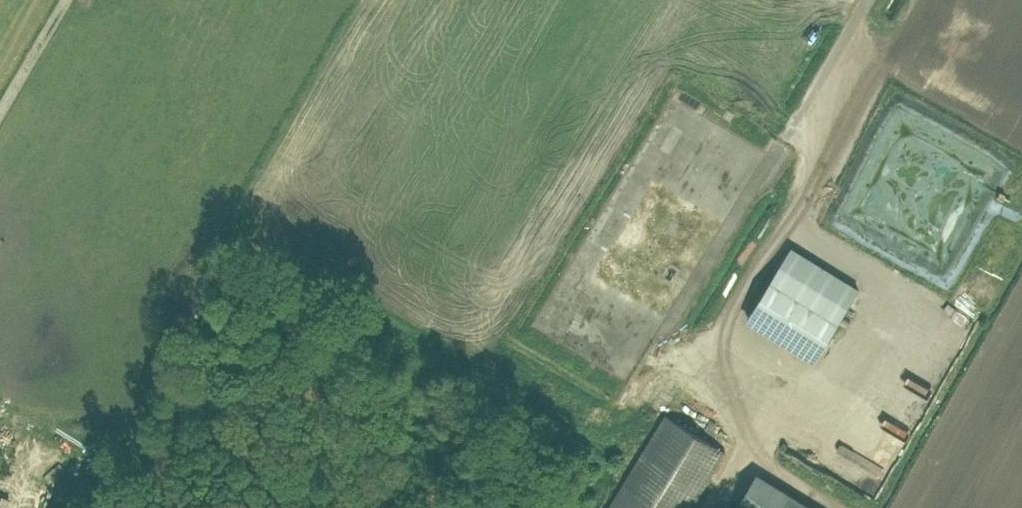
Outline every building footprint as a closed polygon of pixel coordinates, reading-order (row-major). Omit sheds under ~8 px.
[(891,158),(871,165),(877,168),(874,174),(887,182),(891,194),(881,198),(883,203),(900,214),(892,204),(906,199),(913,219),(914,219),(943,209),(936,201),(928,203),(924,191),(945,184),(948,194),(969,176),(959,147),(979,171),(983,168),(986,175),(996,159),(952,132),(961,157),(941,164),(929,157),(925,145),(891,156),(891,158)] [(901,378),(896,388),(921,400),(926,390),(901,378)] [(726,453),(665,415),(608,507),(691,507),(726,453)] [(757,473),(736,507),(815,507),(757,473)]
